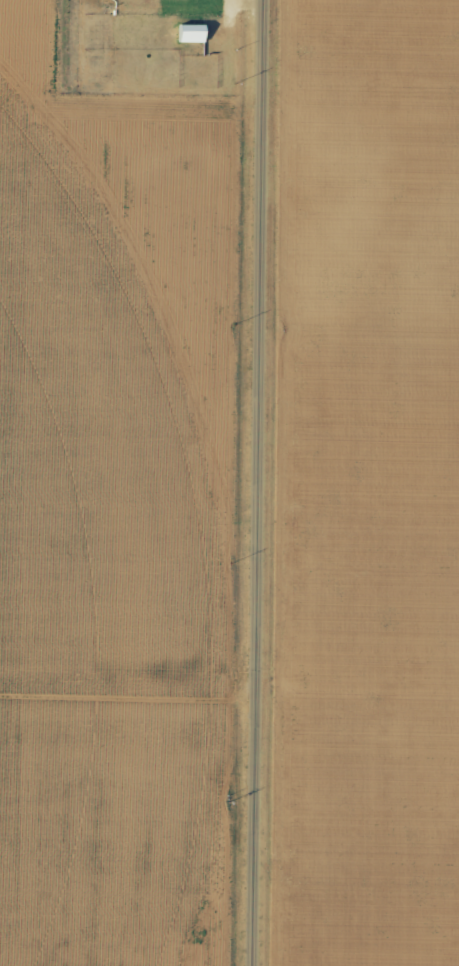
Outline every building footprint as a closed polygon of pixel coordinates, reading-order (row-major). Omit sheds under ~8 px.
[(177,43),(202,41),(201,25),(177,26),(177,43)]
